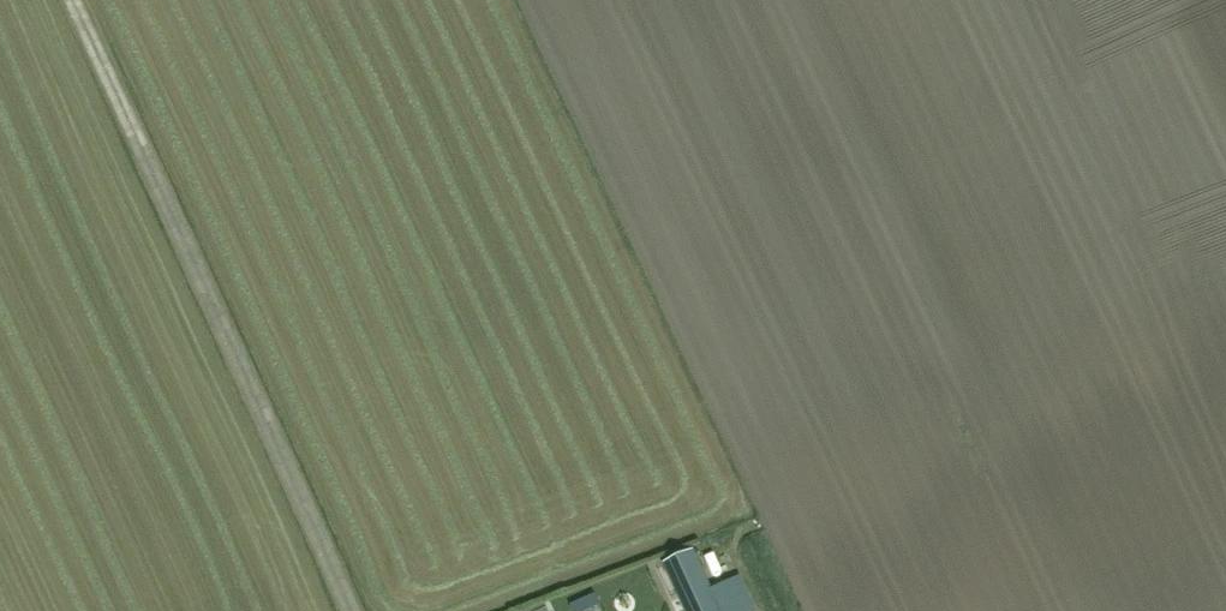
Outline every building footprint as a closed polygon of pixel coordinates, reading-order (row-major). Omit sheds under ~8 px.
[(693,551),(668,563),(690,610),(721,610),(693,551)]
